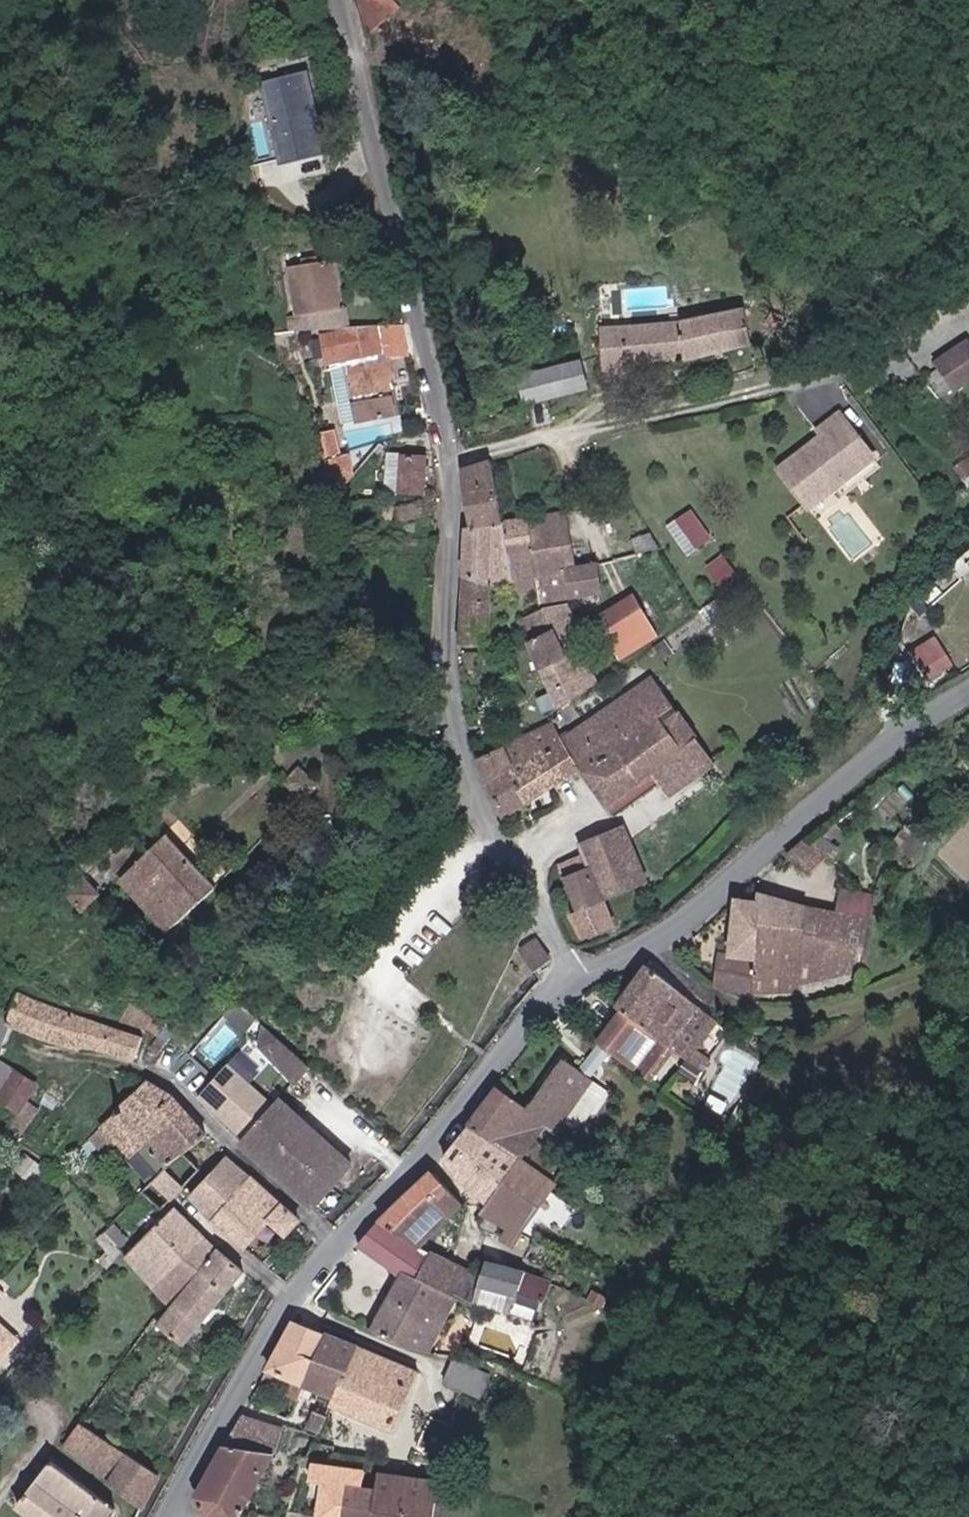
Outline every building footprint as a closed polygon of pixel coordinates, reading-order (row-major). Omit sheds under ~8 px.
[(363,24),(398,10),(391,0),(355,0),(363,24)] [(307,73),(264,83),(282,162),(325,152),(307,73)] [(291,265),(298,312),(341,305),(334,258),(291,265)] [(700,356),(758,346),(750,311),(683,320),(606,327),(609,356),(700,356)] [(379,324),(323,336),(328,363),(343,359),(357,424),(400,415),(391,375),(394,374),(390,351),(385,352),(379,324)] [(939,365),(958,391),(968,383),(968,343),(939,365)] [(524,375),(531,402),(589,387),(583,359),(524,375)] [(808,507),(878,452),(843,409),(823,425),(826,429),(777,468),(808,507)] [(428,454),(386,451),(384,489),(426,491),(428,454)] [(495,464),(465,473),(477,525),(506,522),(495,464)] [(427,502),(396,510),(401,526),(431,518),(427,502)] [(713,538),(694,510),(673,524),(692,553),(713,538)] [(578,564),(567,513),(531,518),(539,589),(540,603),(583,592),(578,564)] [(531,518),(506,522),(477,525),(464,528),(465,640),(491,643),(496,582),(518,581),(519,594),(539,589),(531,518)] [(725,553),(709,564),(724,586),(740,575),(725,553)] [(604,588),(599,561),(578,564),(583,592),(604,588)] [(636,596),(605,615),(628,651),(659,632),(636,596)] [(725,612),(717,600),(657,646),(665,658),(725,612)] [(587,626),(575,605),(547,608),(520,620),(562,703),(602,679),(589,657),(580,662),(568,639),(587,626)] [(945,662),(928,637),(904,654),(920,679),(945,662)] [(455,657),(456,671),(466,671),(466,658),(455,657)] [(565,736),(588,769),(614,814),(659,782),(651,772),(698,741),(651,675),(565,736)] [(588,769),(565,736),(556,722),(480,758),(501,819),(588,769)] [(659,782),(667,796),(712,764),(698,741),(651,772),(659,782)] [(302,798),(318,783),(301,766),(285,781),(302,798)] [(606,899),(649,883),(628,827),(585,844),(588,853),(595,871),(606,899)] [(155,841),(112,884),(164,937),(209,894),(165,850),(155,841)] [(595,871),(588,853),(561,863),(580,911),(572,914),(582,941),(617,927),(606,899),(595,871)] [(500,897),(510,893),(505,882),(496,886),(500,897)] [(761,901),(739,897),(729,951),(720,950),(715,987),(754,999),(800,996),(801,990),(849,978),(854,964),(862,964),(868,919),(763,891),(761,901)] [(527,973),(551,952),(534,933),(511,954),(527,973)] [(719,1024),(653,966),(619,1006),(623,1010),(662,1039),(700,1069),(708,1057),(698,1050),(719,1024)] [(23,989),(14,1011),(10,1025),(46,1040),(58,1005),(23,989)] [(1,1050),(10,1025),(14,1011),(0,1005),(0,1050),(1,1050)] [(92,1017),(58,1005),(46,1040),(80,1053),(84,1044),(92,1017)] [(623,1010),(601,1041),(638,1071),(662,1039),(623,1010)] [(146,1035),(92,1017),(84,1044),(139,1060),(146,1035)] [(297,1084),(311,1067),(263,1023),(258,1048),(297,1084)] [(266,1099),(227,1065),(199,1098),(238,1132),(266,1099)] [(539,1150),(543,1144),(552,1131),(560,1136),(596,1087),(567,1066),(527,1112),(503,1092),(447,1163),(495,1207),(539,1150)] [(125,1106),(94,1138),(105,1149),(118,1137),(137,1154),(132,1158),(138,1165),(135,1170),(155,1187),(209,1131),(171,1094),(145,1081),(138,1087),(123,1102),(125,1106)] [(244,1144),(316,1210),(356,1166),(283,1100),(244,1144)] [(507,1250),(516,1257),(525,1244),(521,1242),(573,1175),(539,1150),(495,1207),(487,1218),(514,1240),(507,1250)] [(231,1155),(193,1195),(247,1248),(271,1224),(287,1240),(302,1224),(231,1155)] [(464,1201),(436,1169),(383,1220),(421,1245),(464,1201)] [(178,1207),(130,1256),(172,1309),(160,1327),(186,1348),(248,1272),(178,1207)] [(406,1271),(422,1277),(432,1251),(421,1245),(383,1220),(361,1245),(406,1271)] [(96,1258),(106,1268),(122,1251),(102,1233),(97,1238),(107,1247),(96,1258)] [(433,1248),(432,1251),(422,1277),(455,1293),(476,1305),(514,1315),(518,1297),(482,1287),(486,1274),(433,1248)] [(491,1260),(486,1274),(482,1287),(518,1297),(521,1298),(528,1270),(491,1260)] [(408,1342),(431,1348),(455,1293),(422,1277),(406,1271),(376,1326),(408,1342)] [(19,1337),(0,1320),(0,1358),(19,1337)] [(421,1374),(295,1320),(271,1369),(336,1397),(333,1405),(338,1407),(395,1432),(421,1374)] [(487,1374),(454,1359),(444,1380),(478,1395),(487,1374)] [(323,1432),(330,1414),(315,1409),(308,1427),(323,1432)] [(246,1414),(203,1496),(215,1513),(240,1516),(243,1516),(278,1452),(287,1426),(246,1414)] [(68,1447),(142,1505),(161,1472),(83,1428),(68,1447)] [(22,1503),(39,1516),(118,1516),(122,1512),(58,1460),(22,1503)] [(380,1487),(367,1485),(370,1468),(316,1461),(313,1481),(324,1483),(319,1516),(376,1516),(380,1487)] [(380,1487),(376,1516),(434,1516),(440,1479),(382,1471),(380,1487)]
